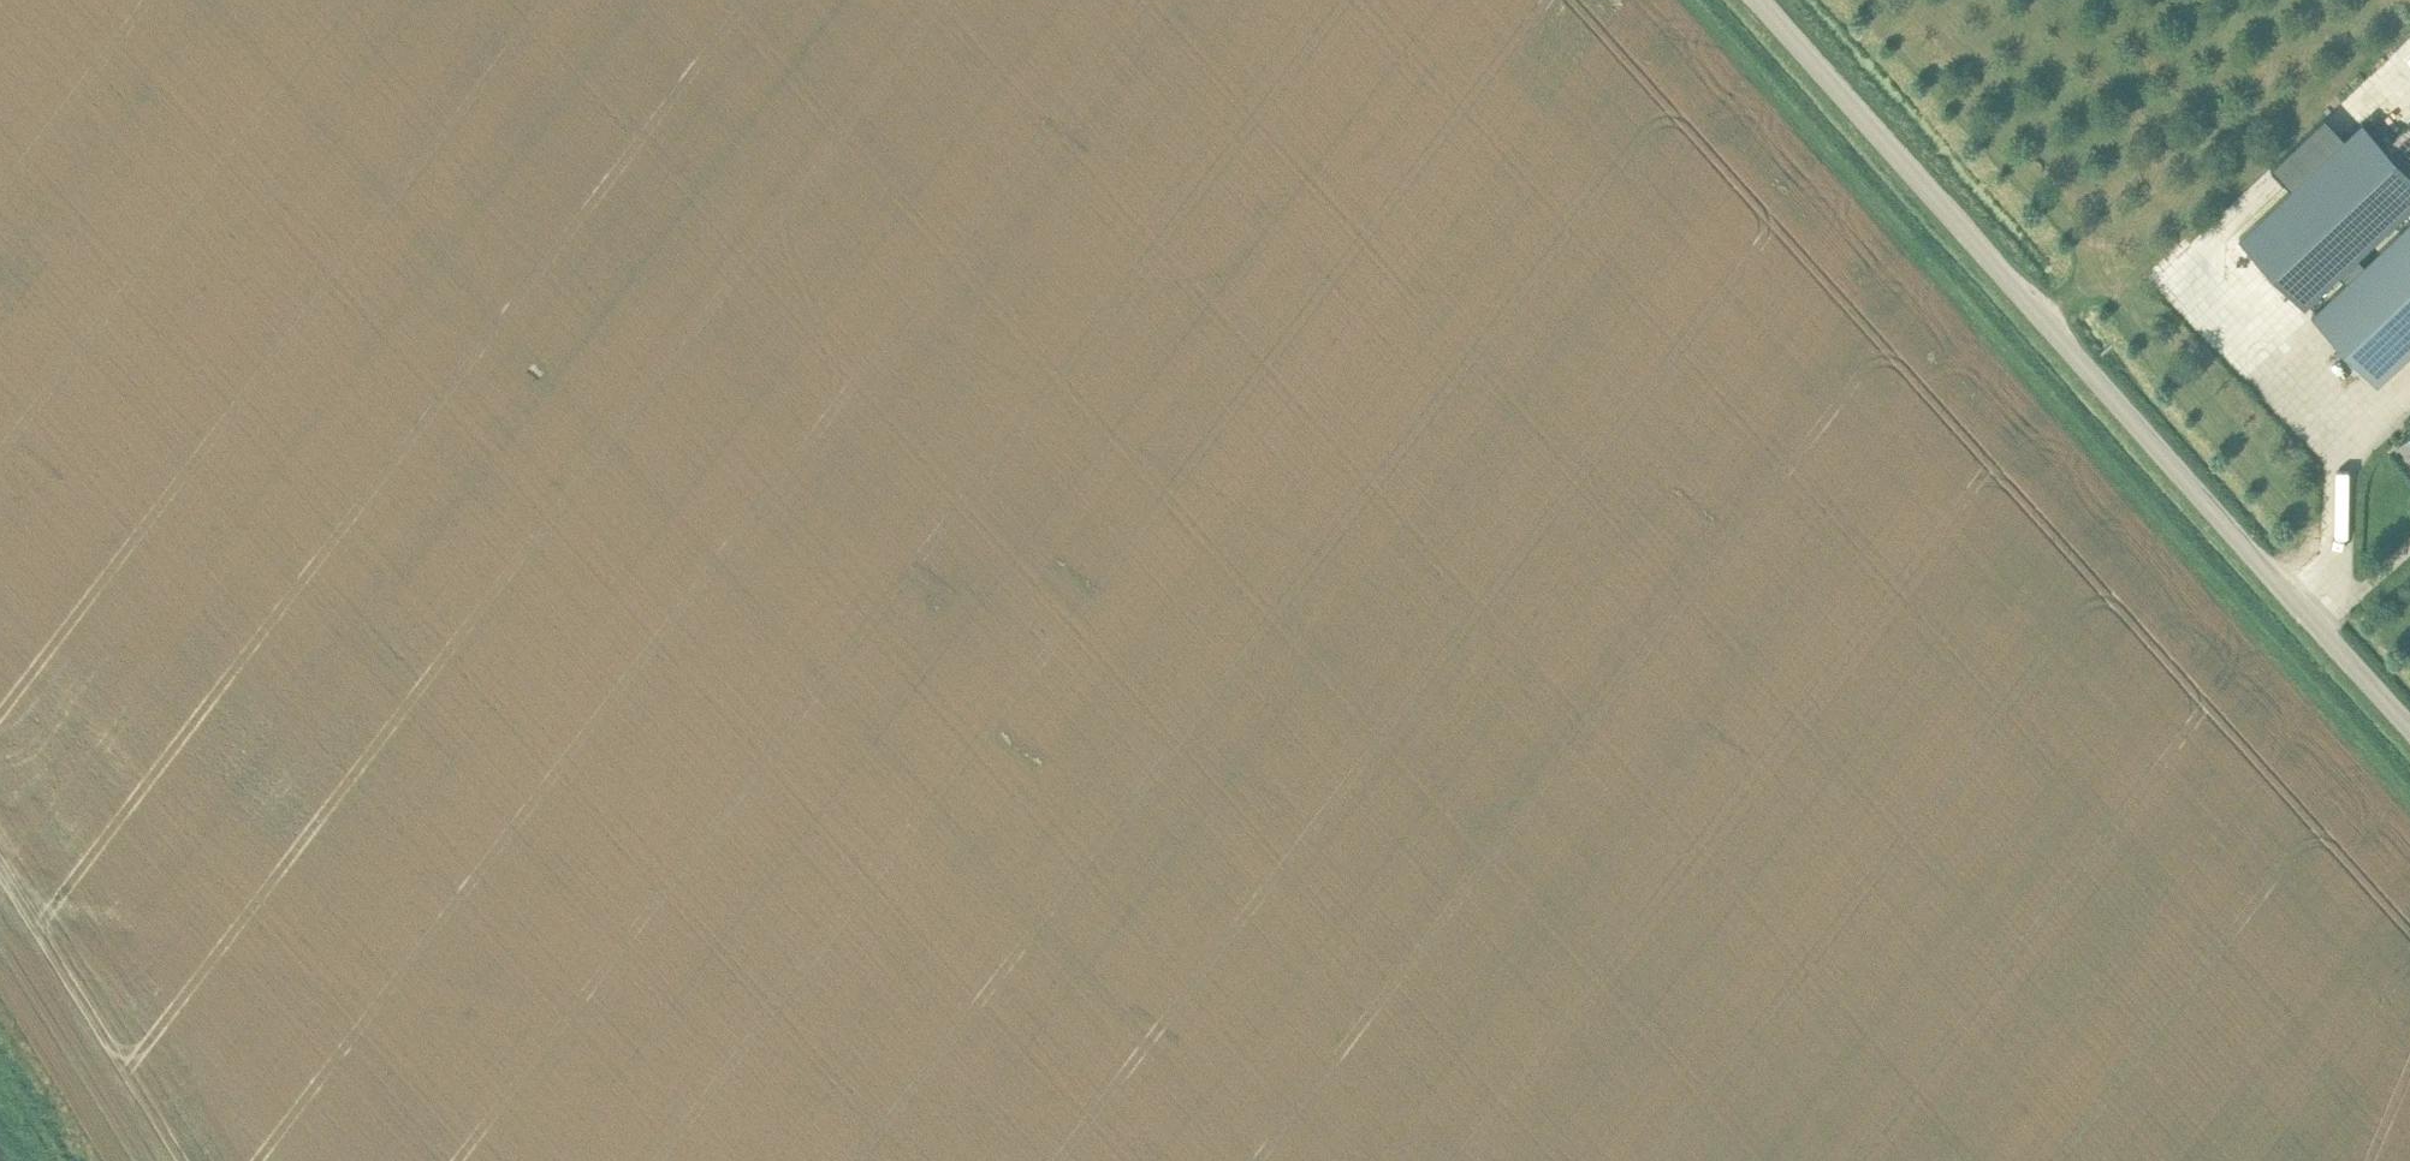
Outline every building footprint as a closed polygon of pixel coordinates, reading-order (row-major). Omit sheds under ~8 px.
[(2240,236),(2306,306),(2341,273),(2347,281),(2313,313),(2379,383),(2409,353),(2409,221),(2364,265),(2357,257),(2409,208),(2409,171),(2363,121),(2343,139),(2323,119),(2272,167),(2292,188),(2240,236)] [(2399,441),(2409,454),(2409,431),(2399,441)]
